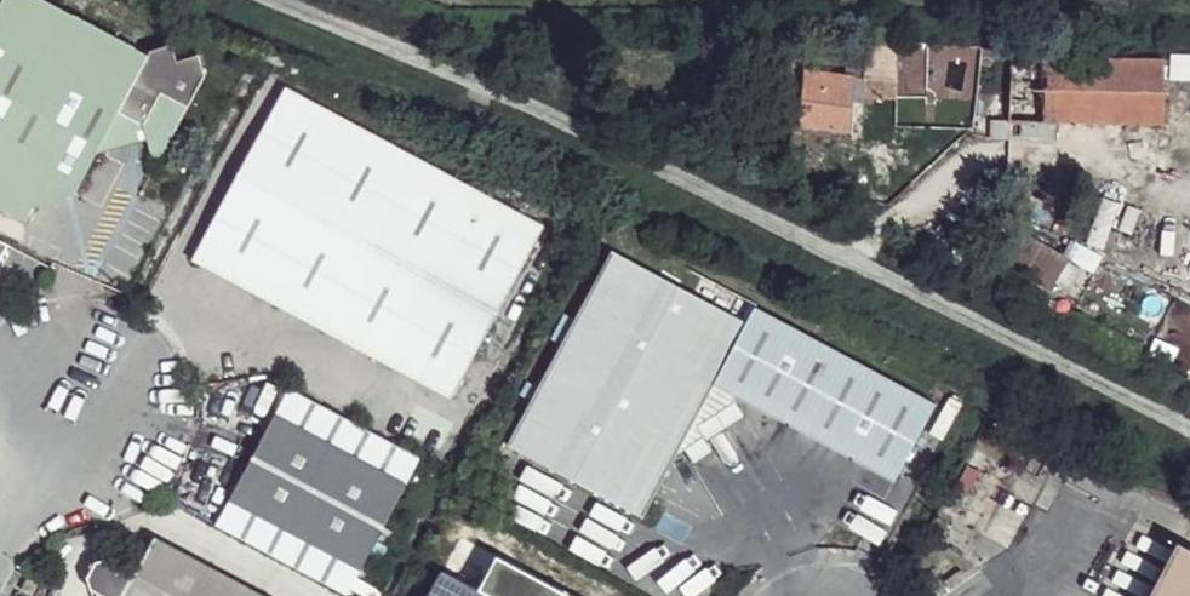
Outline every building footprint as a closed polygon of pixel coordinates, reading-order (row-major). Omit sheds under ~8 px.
[(41,0),(5,0),(0,9),(0,212),(29,227),(37,216),(79,205),(105,154),(149,146),(160,169),(211,85),(202,60),(183,66),(175,50),(148,57),(41,0)] [(901,46),(865,45),(866,97),(887,97),(886,80),(899,80),(901,46)] [(931,46),(901,46),(899,80),(913,80),(924,80),(931,46)] [(1163,128),(1163,64),(1041,65),(1042,130),(1163,128)] [(850,134),(851,76),(794,76),(793,134),(850,134)] [(544,227),(285,92),(193,263),(454,399),(544,227)] [(0,242),(0,273),(11,247),(0,242)] [(501,456),(646,520),(677,455),(693,467),(713,456),(704,445),(730,429),(747,421),(739,403),(896,486),(937,407),(756,314),(739,328),(613,256),(501,456)] [(409,488),(279,416),(233,505),(365,575),(409,488)] [(158,539),(136,572),(111,558),(101,560),(88,579),(93,595),(95,595),(266,595),(158,539)] [(1171,556),(1154,595),(1189,595),(1189,565),(1171,556)] [(477,595),(480,595),(570,595),(498,557),(477,595)] [(436,573),(425,595),(480,595),(477,595),(436,573)] [(43,581),(34,576),(28,592),(37,595),(43,581)]
